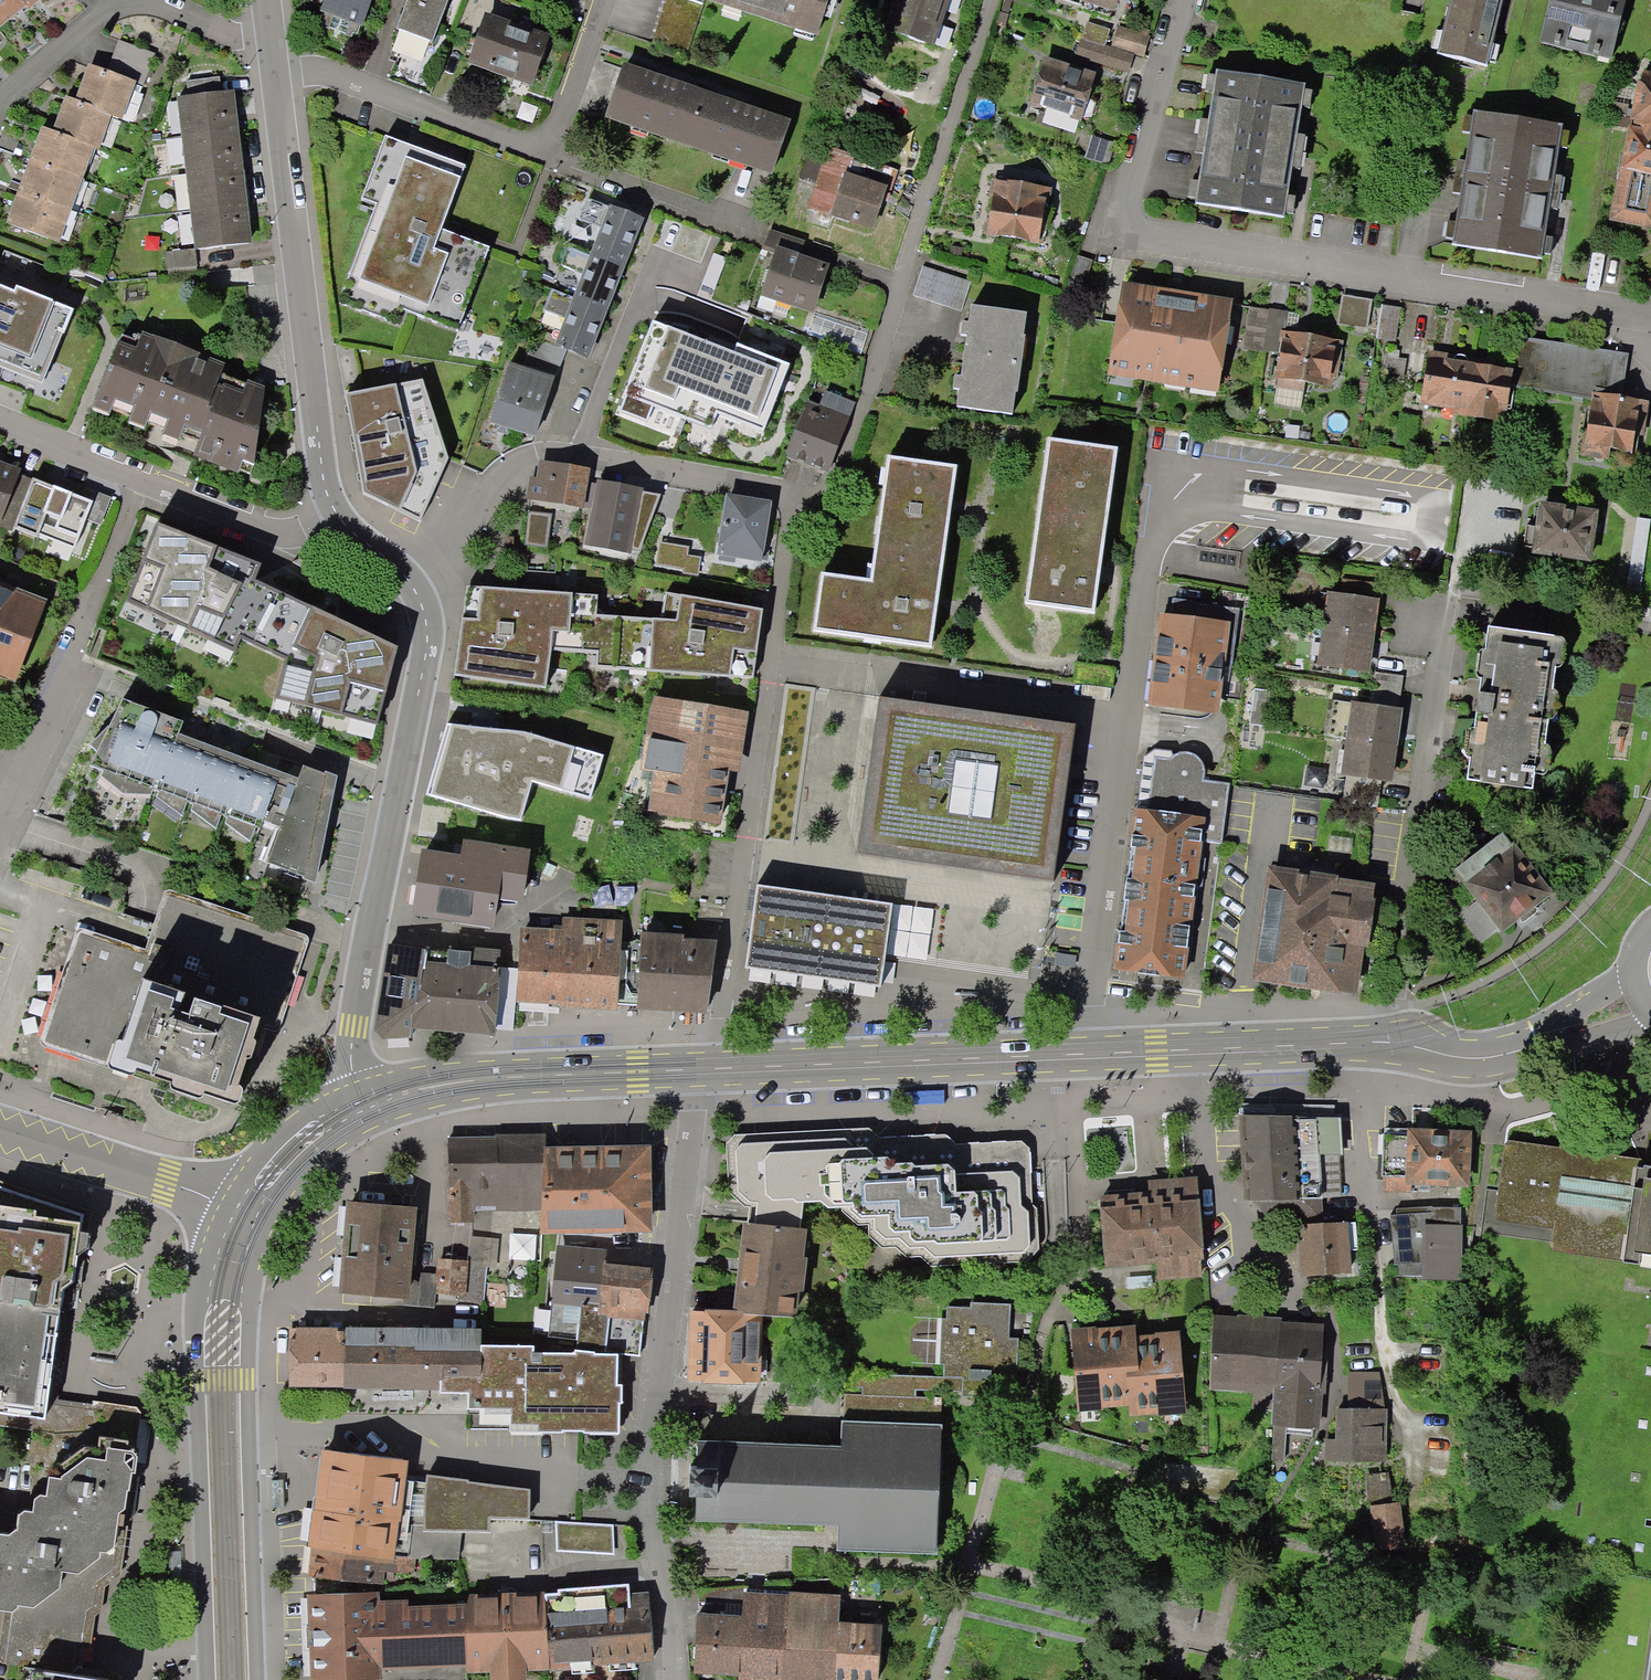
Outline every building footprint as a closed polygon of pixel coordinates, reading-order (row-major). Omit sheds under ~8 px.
[(20,5),(16,0),(0,0),(0,23),(20,5)] [(20,5),(24,9),(35,0),(16,0),(20,5)] [(344,43),(346,37),(350,39),(354,29),(357,30),(367,0),(322,0),(317,15),(319,16),(315,27),(320,28),(318,33),(344,43)] [(391,36),(427,50),(445,3),(437,0),(405,0),(391,36)] [(652,45),(685,56),(704,0),(666,0),(652,45)] [(818,34),(829,0),(713,0),(818,34)] [(888,32),(932,47),(947,0),(898,0),(888,32)] [(1114,10),(1118,0),(1086,0),(1114,10)] [(1438,55),(1486,67),(1503,0),(1452,0),(1438,55)] [(1541,42),(1613,60),(1628,0),(1552,0),(1541,42)] [(540,46),(481,26),(466,68),(526,89),(540,46)] [(1150,39),(1117,28),(1112,44),(1144,55),(1150,39)] [(116,43),(104,76),(136,87),(139,89),(151,56),(116,43)] [(1103,47),(1098,63),(1127,73),(1133,57),(1103,47)] [(1093,118),(1097,105),(1088,98),(1095,79),(1047,63),(1033,103),(1081,119),(1093,118)] [(705,98),(622,69),(605,117),(688,146),(705,98)] [(132,117),(139,98),(134,91),(136,87),(104,76),(87,70),(74,105),(106,117),(123,123),(124,120),(132,117)] [(1645,71),(1615,216),(1650,224),(1650,72),(1645,71)] [(1307,86),(1219,72),(1199,204),(1287,218),(1294,174),(1300,130),(1307,86)] [(187,81),(188,96),(178,97),(183,136),(238,130),(233,89),(223,91),(220,77),(187,81)] [(787,126),(705,98),(688,146),(771,174),(787,126)] [(64,102),(52,136),(87,149),(93,152),(106,117),(74,105),(64,102)] [(1566,127),(1478,113),(1457,245),(1545,259),(1552,215),(1559,171),(1566,127)] [(242,167),(238,130),(183,136),(186,173),(242,167)] [(75,181),(87,149),(52,136),(41,133),(30,164),(75,181)] [(1115,144),(1091,137),(1085,156),(1097,160),(1099,153),(1111,157),(1115,144)] [(511,245),(538,174),(471,149),(463,169),(383,139),(359,201),(374,207),(337,305),(395,327),(401,313),(456,334),(488,250),(440,232),(444,219),(511,245)] [(818,227),(823,213),(834,217),(834,215),(873,228),(886,192),(846,178),(853,157),(813,143),(800,181),(818,187),(812,204),(806,223),(818,227)] [(64,212),(75,181),(30,164),(18,196),(64,212)] [(246,204),(242,167),(186,173),(191,210),(246,204)] [(1047,190),(994,182),(986,236),(1039,244),(1047,190)] [(52,244),(64,212),(18,196),(7,227),(52,244)] [(612,210),(587,200),(579,221),(603,231),(593,256),(622,268),(641,222),(612,210)] [(251,241),(246,204),(191,210),(196,247),(251,241)] [(775,255),(762,293),(812,311),(826,271),(797,261),(803,243),(770,232),(761,251),(775,255)] [(697,261),(742,279),(752,256),(694,233),(686,253),(698,258),(697,261)] [(593,256),(568,246),(560,267),(585,277),(574,302),(603,313),(622,268),(593,256)] [(167,253),(169,269),(198,266),(196,250),(167,253)] [(702,315),(699,314),(705,298),(678,287),(684,272),(661,262),(634,328),(685,348),(691,333),(694,334),(702,315)] [(972,284),(923,268),(913,297),(962,313),(972,284)] [(42,383),(62,332),(64,333),(74,309),(52,300),(52,299),(16,285),(14,289),(0,283),(0,366),(42,383)] [(1231,304),(1124,288),(1110,376),(1217,393),(1231,304)] [(574,302),(550,292),(541,312),(566,322),(556,347),(585,359),(603,313),(574,302)] [(1377,338),(1395,341),(1400,309),(1382,306),(1377,338)] [(1026,314),(969,307),(957,409),(1013,417),(1026,314)] [(1251,308),(1245,348),(1282,354),(1277,386),(1300,390),(1302,382),(1330,387),(1332,378),(1338,379),(1344,343),(1292,335),(1295,314),(1251,308)] [(734,310),(723,339),(750,350),(761,321),(734,310)] [(225,363),(142,330),(141,335),(138,333),(135,340),(122,334),(119,340),(92,407),(198,447),(194,456),(239,472),(243,460),(254,465),(264,387),(247,380),(246,383),(221,373),(225,363)] [(1458,357),(1454,359),(1452,361),(1429,357),(1421,402),(1456,408),(1455,415),(1508,425),(1515,388),(1594,400),(1585,454),(1606,457),(1608,450),(1636,454),(1644,403),(1621,400),(1628,357),(1516,340),(1510,374),(1481,368),(1481,366),(1467,363),(1467,361),(1463,358),(1458,357)] [(491,424),(535,438),(553,381),(509,367),(491,424)] [(598,413),(645,431),(659,395),(611,377),(598,413)] [(423,379),(345,393),(363,492),(421,520),(449,458),(423,379)] [(846,419),(809,405),(807,411),(756,392),(738,440),(825,473),(843,425),(846,419)] [(1027,603),(1096,612),(1117,452),(1048,443),(1027,603)] [(887,460),(870,580),(821,573),(813,631),(931,647),(956,469),(887,460)] [(530,475),(526,498),(578,507),(584,471),(548,465),(547,471),(537,470),(536,476),(530,475)] [(9,537),(29,485),(0,473),(0,534),(9,537)] [(87,499),(53,482),(20,548),(55,566),(81,517),(78,516),(87,499)] [(638,490),(596,482),(583,546),(636,556),(644,512),(634,511),(638,490)] [(714,551),(756,557),(764,501),(722,495),(714,551)] [(1525,549),(1536,551),(1536,553),(1589,561),(1596,516),(1543,507),(1539,529),(1528,527),(1525,549)] [(261,563),(156,522),(123,602),(236,652),(243,637),(285,658),(274,698),(380,723),(399,648),(255,579),(261,563)] [(598,595),(467,587),(453,675),(546,685),(551,650),(598,651),(596,666),(753,677),(764,609),(664,592),(662,620),(597,614),(598,595)] [(1314,665),(1368,672),(1378,597),(1324,590),(1314,665)] [(10,685),(40,608),(0,592),(0,682),(10,685)] [(1216,710),(1222,662),(1236,664),(1243,605),(1176,597),(1174,615),(1160,613),(1150,702),(1216,710)] [(1555,640),(1487,631),(1465,784),(1533,794),(1555,640)] [(1393,784),(1402,712),(1399,712),(1404,677),(1373,673),(1369,706),(1335,702),(1330,738),(1348,741),(1343,777),(1393,784)] [(1072,722),(875,695),(853,852),(1050,879),(1072,722)] [(149,794),(152,788),(160,789),(157,795),(182,817),(187,801),(194,801),(191,810),(217,828),(222,815),(228,816),(226,822),(251,842),(255,827),(259,828),(262,822),(279,828),(266,863),(316,882),(337,779),(303,766),(298,779),(177,734),(183,720),(122,698),(90,764),(104,769),(101,776),(123,794),(149,794)] [(649,811),(715,821),(724,765),(734,767),(743,711),(657,698),(648,753),(658,755),(649,811)] [(523,731),(446,723),(426,794),(521,821),(533,781),(591,798),(605,755),(523,731)] [(1181,977),(1181,969),(1188,967),(1191,961),(1206,840),(1220,842),(1228,782),(1202,779),(1203,769),(1201,762),(1194,755),(1184,751),(1175,752),(1167,757),(1152,756),(1146,811),(1134,809),(1114,969),(1181,977)] [(1456,868),(1466,881),(1513,845),(1503,833),(1456,868)] [(491,891),(520,896),(523,876),(527,852),(461,842),(458,859),(417,853),(408,909),(486,921),(491,891)] [(1466,881),(1463,884),(1501,932),(1553,892),(1515,844),(1513,845),(1466,881)] [(1377,882),(1272,868),(1256,976),(1355,990),(1362,942),(1368,943),(1377,882)] [(890,900),(755,881),(743,965),(878,983),(890,900)] [(310,938),(166,890),(145,950),(78,927),(38,1044),(134,1077),(136,1069),(172,1081),(170,1088),(201,1099),(204,1092),(237,1104),(243,1088),(238,1086),(258,1027),(278,1034),(310,938)] [(513,997),(612,1002),(615,946),(616,921),(559,918),(558,932),(517,930),(513,997)] [(624,947),(615,946),(612,1002),(701,1007),(711,942),(628,938),(624,947)] [(405,1034),(406,1025),(419,948),(384,942),(371,1026),(378,1034),(405,1034)] [(493,954),(419,948),(406,1025),(487,1031),(493,954)] [(1336,1117),(1242,1114),(1246,1197),(1340,1197),(1336,1117)] [(1411,1192),(1411,1179),(1466,1181),(1468,1134),(1411,1132),(1411,1134),(1383,1133),(1381,1175),(1384,1175),(1384,1191),(1411,1192)] [(467,1206),(536,1205),(541,1153),(542,1134),(445,1138),(445,1189),(444,1189),(445,1222),(467,1221),(467,1206)] [(851,1211),(858,1218),(854,1146),(844,1136),(743,1141),(734,1150),(735,1190),(747,1201),(757,1202),(755,1223),(799,1228),(802,1201),(819,1200),(826,1206),(847,1205),(847,1208),(851,1211)] [(1646,1262),(1650,1263),(1650,1160),(1508,1139),(1497,1218),(1554,1227),(1550,1248),(1646,1262)] [(863,1145),(854,1146),(858,1218),(872,1217),(873,1227),(883,1237),(897,1237),(908,1247),(922,1246),(933,1256),(1023,1252),(1029,1245),(1028,1211),(1021,1204),(1019,1204),(1018,1177),(1012,1171),(959,1173),(949,1164),(897,1166),(886,1156),(875,1156),(863,1145)] [(641,1151),(541,1153),(536,1205),(536,1228),(642,1226),(641,1151)] [(1104,1263),(1156,1259),(1158,1279),(1204,1275),(1197,1178),(1150,1182),(1151,1194),(1100,1200),(1104,1263)] [(28,1435),(23,1466),(22,1484),(26,1497),(24,1509),(16,1508),(11,1514),(9,1528),(1,1534),(0,1534),(0,1609),(7,1610),(1,1666),(21,1670),(19,1679),(118,1679),(113,1675),(80,1669),(82,1658),(88,1651),(93,1614),(99,1610),(102,1586),(120,1573),(125,1520),(129,1517),(134,1476),(133,1475),(137,1416),(134,1412),(40,1400),(52,1319),(55,1319),(58,1293),(69,1285),(71,1255),(80,1249),(84,1214),(0,1186),(0,1430),(28,1435)] [(403,1298),(406,1263),(410,1263),(413,1232),(408,1231),(410,1207),(346,1201),(338,1292),(403,1298)] [(1463,1222),(1464,1206),(1424,1205),(1392,1207),(1392,1215),(1388,1215),(1392,1263),(1420,1261),(1420,1278),(1462,1279),(1466,1222),(1463,1222)] [(1346,1250),(1358,1249),(1356,1221),(1301,1224),(1305,1273),(1348,1270),(1346,1250)] [(799,1257),(803,1228),(799,1228),(755,1223),(744,1222),(734,1310),(793,1317),(796,1290),(801,1291),(804,1257),(799,1257)] [(607,1251),(558,1245),(548,1336),(574,1339),(573,1349),(614,1354),(640,1357),(651,1268),(605,1263),(607,1251)] [(464,1260),(438,1258),(435,1291),(461,1293),(464,1260)] [(969,1307),(946,1306),(946,1317),(941,1317),(939,1364),(944,1364),(943,1377),(973,1378),(973,1394),(1015,1396),(1017,1339),(1009,1339),(1010,1303),(969,1302),(969,1307)] [(756,1313),(689,1311),(688,1378),(755,1380),(756,1313)] [(1258,1408),(1273,1409),(1274,1390),(1277,1323),(1213,1320),(1210,1387),(1253,1389),(1252,1401),(1252,1408),(1258,1408)] [(1277,1323),(1274,1390),(1321,1392),(1324,1325),(1277,1323)] [(286,1340),(286,1385),(468,1387),(475,1387),(476,1345),(476,1331),(292,1329),(292,1340),(286,1340)] [(1178,1337),(1132,1340),(1131,1329),(1071,1334),(1076,1407),(1097,1406),(1097,1402),(1128,1400),(1129,1411),(1162,1408),(1162,1410),(1183,1409),(1178,1337)] [(468,1387),(467,1407),(481,1407),(481,1415),(507,1414),(507,1431),(554,1431),(615,1432),(616,1402),(617,1402),(619,1402),(619,1383),(614,1383),(614,1354),(573,1349),(571,1350),(571,1352),(529,1351),(529,1346),(476,1345),(475,1387),(468,1387)] [(1347,1408),(1385,1409),(1380,1372),(1348,1372),(1347,1408)] [(1320,1417),(1321,1392),(1274,1390),(1273,1409),(1273,1415),(1271,1459),(1283,1459),(1285,1426),(1320,1428),(1320,1417)] [(695,1439),(694,1466),(684,1465),(683,1494),(692,1494),(691,1519),(837,1524),(836,1550),(936,1554),(942,1398),(841,1394),(839,1445),(695,1439)] [(1347,1408),(1336,1408),(1335,1440),(1324,1440),(1323,1461),(1386,1462),(1387,1409),(1385,1409),(1347,1408)] [(383,1459),(321,1452),(307,1576),(382,1584),(383,1572),(411,1575),(414,1548),(381,1545),(384,1517),(405,1518),(403,1541),(461,1539),(494,1538),(494,1520),(532,1522),(533,1491),(423,1482),(422,1490),(392,1488),(396,1462),(383,1459)] [(1359,1506),(1373,1505),(1378,1548),(1401,1545),(1396,1502),(1392,1503),(1388,1472),(1355,1476),(1359,1506)] [(610,1525),(551,1523),(553,1553),(611,1555),(610,1525)] [(692,1672),(783,1678),(787,1596),(787,1584),(740,1588),(738,1619),(695,1616),(692,1672)] [(552,1667),(552,1679),(635,1679),(636,1661),(652,1660),(646,1597),(627,1599),(626,1587),(556,1592),(556,1596),(543,1596),(543,1602),(545,1667),(552,1667)] [(463,1618),(404,1620),(404,1608),(371,1609),(371,1596),(311,1598),(313,1679),(373,1679),(373,1667),(465,1664),(463,1618)] [(787,1596),(783,1678),(783,1679),(875,1679),(878,1627),(834,1625),(835,1599),(787,1596)] [(465,1664),(465,1669),(492,1669),(492,1679),(519,1679),(519,1668),(545,1667),(543,1602),(463,1604),(463,1618),(465,1664)]
